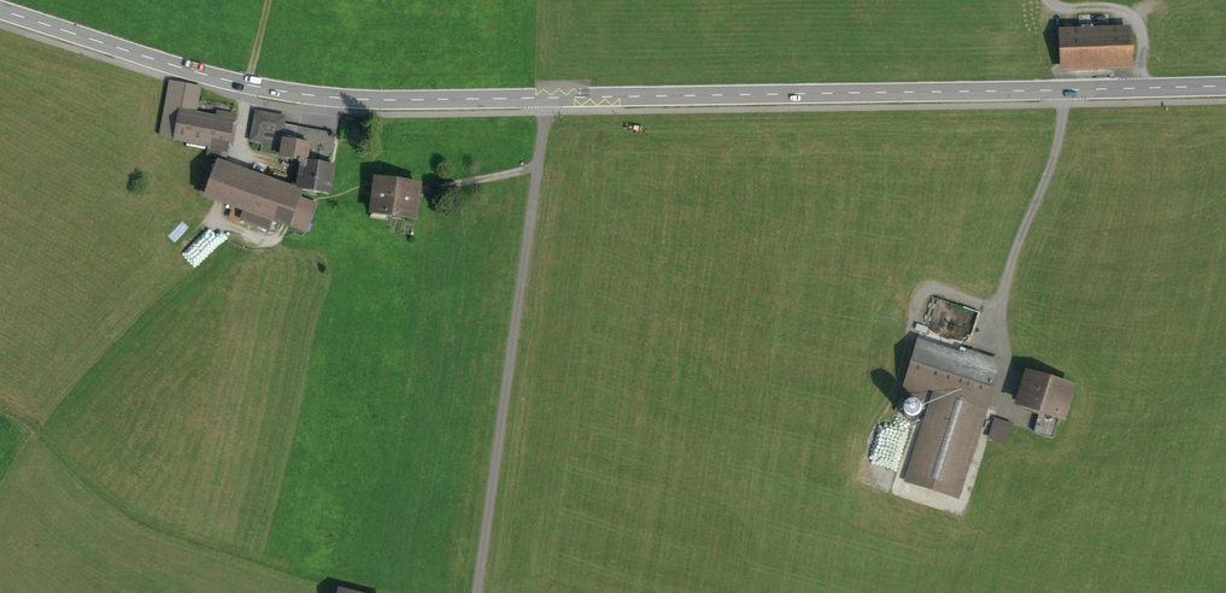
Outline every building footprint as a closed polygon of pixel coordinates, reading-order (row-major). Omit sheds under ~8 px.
[(1135,32),(1067,36),(1069,74),(1137,70),(1135,32)] [(195,91),(170,86),(162,135),(172,137),(172,140),(220,148),(223,129),(189,123),(195,91)] [(251,142),(260,143),(260,150),(281,152),(280,162),(298,164),(296,189),(323,192),(326,165),(319,164),(322,138),(283,134),(283,140),(280,140),(282,117),(254,114),(251,142)] [(280,220),(289,190),(210,165),(200,195),(280,220)] [(416,192),(377,186),(373,213),(412,219),(416,192)] [(969,345),(979,317),(937,303),(928,331),(969,345)] [(1003,368),(923,344),(909,388),(936,397),(910,485),(963,501),(1003,368)] [(1029,372),(1020,400),(1060,412),(1069,384),(1029,372)] [(987,445),(1006,451),(1013,427),(994,421),(987,445)]
